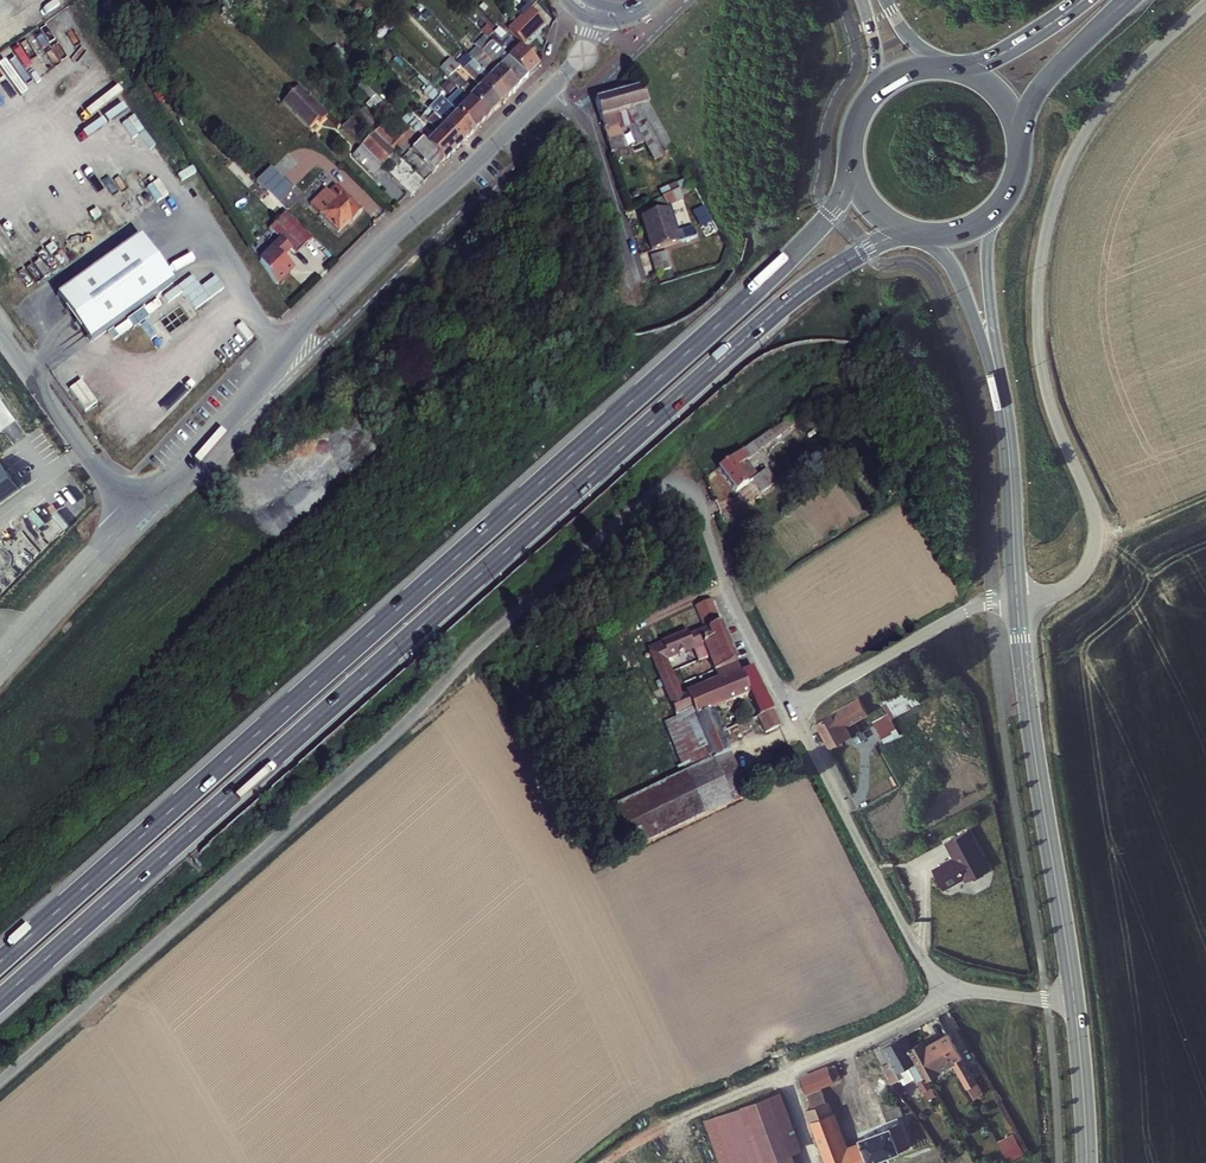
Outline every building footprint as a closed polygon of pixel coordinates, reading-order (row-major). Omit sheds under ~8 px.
[(518,16),(505,29),(519,43),(539,24),(520,5),(513,12),(518,16)] [(473,61),(485,74),(504,94),(522,76),(491,46),(479,34),(470,43),(492,66),(488,70),(475,58),(472,60),(473,61)] [(529,61),(515,47),(508,54),(500,45),(497,48),(493,44),(491,46),(522,76),(532,66),(529,61)] [(495,104),(476,84),(470,89),(451,70),(456,64),(447,55),(435,67),(456,87),(484,115),(495,104)] [(504,94),(485,74),(473,61),(463,71),(476,84),(495,104),(504,94)] [(278,100),(303,126),(313,116),(316,119),(324,112),(295,83),(278,100)] [(471,128),(443,100),(426,84),(420,90),(444,113),(437,120),(458,140),(471,128)] [(484,115),(456,87),(443,100),(471,128),(484,115)] [(439,160),(458,140),(437,120),(425,108),(419,114),(434,129),(426,137),(415,126),(417,124),(406,113),(399,121),(413,134),(416,137),(439,160)] [(600,118),(614,164),(627,160),(648,153),(652,160),(671,150),(649,108),(600,118)] [(356,144),(376,163),(405,193),(439,160),(416,137),(407,145),(404,143),(413,134),(399,121),(396,117),(384,129),(376,122),(374,124),(372,121),(369,124),(372,126),(356,144)] [(346,139),(349,137),(338,126),(335,129),(346,139)] [(368,171),(376,163),(356,144),(348,152),(368,171)] [(245,174),(257,160),(251,153),(238,167),(245,174)] [(279,180),(257,160),(245,174),(278,206),(284,200),(272,187),(279,180)] [(688,182),(644,203),(650,218),(640,222),(652,254),(691,242),(686,230),(671,235),(662,211),(680,204),(679,200),(695,195),(688,182)] [(321,190),(307,205),(331,229),(343,217),(346,220),(357,209),(333,187),(326,194),(321,190)] [(703,206),(692,212),(706,236),(717,230),(703,206)] [(287,249),(303,232),(282,212),(266,229),(282,244),(287,249)] [(171,275),(138,227),(54,285),(87,333),(171,275)] [(273,235),(250,260),(264,282),(284,262),(273,251),(282,244),(273,235)] [(672,268),(666,253),(650,259),(656,273),(672,268)] [(178,288),(195,311),(209,300),(192,277),(178,288)] [(132,327),(133,330),(149,318),(147,316),(161,306),(157,300),(143,310),(143,309),(127,321),(114,331),(113,329),(107,334),(113,341),(132,327)] [(32,338),(43,330),(34,316),(23,324),(32,338)] [(140,327),(151,341),(157,337),(146,322),(140,327)] [(69,390),(85,412),(97,403),(81,381),(69,390)] [(732,470),(755,453),(749,445),(715,467),(733,492),(747,482),(753,489),(767,480),(755,464),(738,477),(732,470)] [(20,486),(1,460),(0,460),(0,500),(20,486)] [(683,617),(688,628),(690,633),(716,622),(708,605),(683,617)] [(734,662),(716,622),(690,633),(692,638),(698,651),(709,647),(718,669),(734,662)] [(709,801),(720,797),(693,736),(709,728),(743,713),(762,704),(744,669),(738,672),(722,678),(681,693),(662,652),(692,638),(690,633),(688,628),(658,640),(661,646),(646,652),(658,681),(652,683),(654,689),(662,686),(709,801)] [(624,840),(709,801),(662,686),(654,689),(652,683),(658,681),(646,652),(661,646),(658,640),(635,650),(641,664),(639,664),(649,684),(637,690),(673,770),(606,801),(624,840)] [(734,662),(718,669),(722,678),(738,672),(734,662)] [(882,711),(911,694),(900,674),(853,701),(860,713),(877,703),(882,711)] [(831,714),(843,735),(854,728),(849,720),(860,713),(853,701),(831,714)] [(890,725),(882,711),(877,703),(860,713),(872,735),(874,734),(890,725)] [(762,704),(743,713),(750,727),(767,719),(762,704)] [(843,735),(831,714),(822,719),(812,725),(825,746),(835,740),(843,735)] [(874,734),(878,741),(894,732),(890,725),(874,734)] [(693,736),(720,797),(737,789),(709,728),(693,736)] [(982,872),(988,869),(966,829),(946,839),(955,855),(928,870),(939,890),(961,878),(963,882),(968,879),(972,880),(981,875),(982,872)] [(970,1068),(967,1063),(945,1024),(920,1038),(925,1048),(937,1042),(944,1054),(956,1076),(970,1068)] [(893,1028),(872,1039),(880,1052),(875,1055),(886,1074),(890,1071),(887,1063),(898,1057),(909,1074),(915,1071),(900,1042),(893,1028)] [(900,1042),(915,1071),(932,1061),(925,1048),(920,1038),(916,1033),(900,1042)] [(925,1048),(932,1061),(944,1054),(937,1042),(925,1048)] [(793,1073),(795,1077),(798,1084),(834,1068),(829,1058),(793,1073)] [(792,1146),(798,1144),(772,1086),(699,1116),(719,1162),(799,1162),(792,1146)] [(800,1104),(826,1162),(871,1162),(867,1155),(903,1139),(891,1112),(854,1124),(858,1134),(843,1141),(820,1087),(803,1095),(806,1101),(800,1104)] [(877,1110),(892,1101),(884,1087),(868,1095),(877,1110)] [(1009,1136),(999,1140),(1009,1161),(1019,1157),(1009,1136)]
